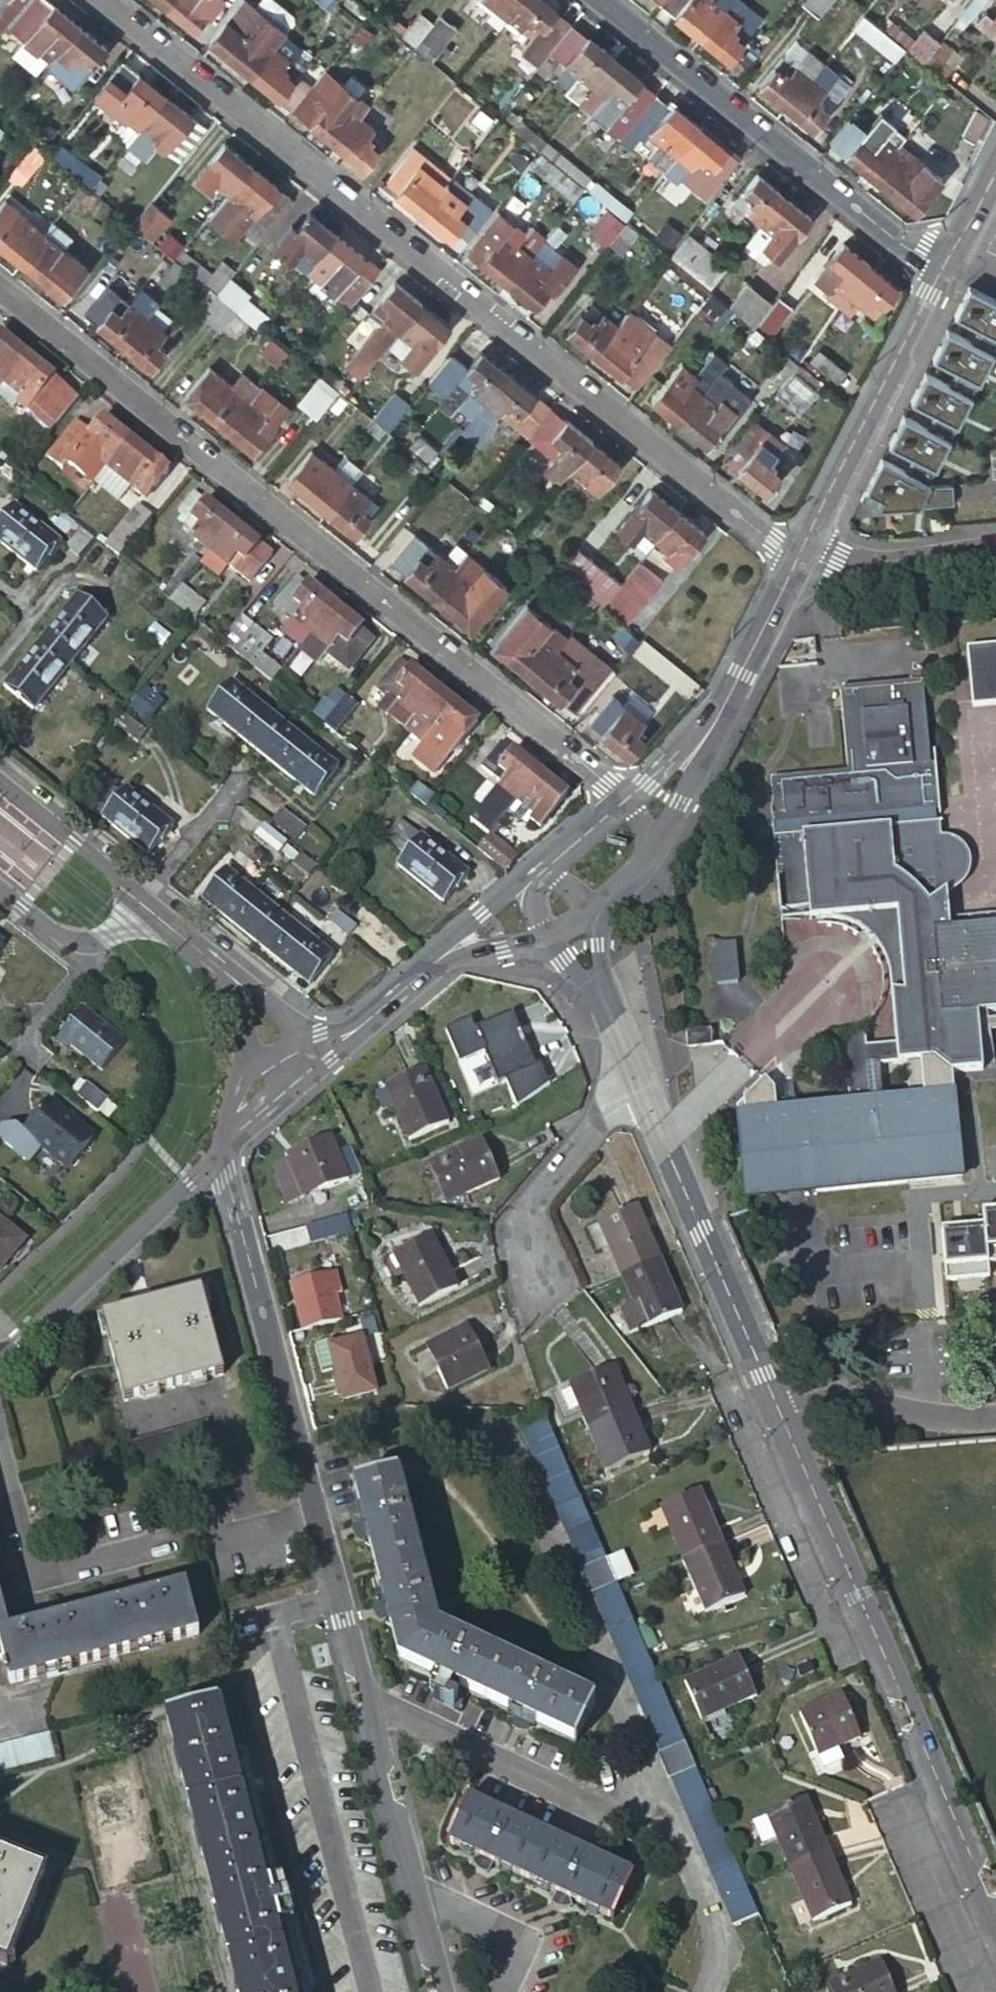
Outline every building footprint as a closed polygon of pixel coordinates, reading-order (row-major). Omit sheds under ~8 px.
[(0,31),(25,0),(0,0),(0,30),(0,31)] [(49,0),(31,0),(9,27),(52,63),(59,55),(81,26),(49,0)] [(167,5),(194,28),(208,11),(212,14),(223,0),(171,0),(167,5)] [(253,75),(285,34),(287,31),(287,30),(256,7),(248,0),(241,0),(210,40),(253,75)] [(256,7),(287,30),(295,20),(294,14),(277,0),(261,0),(256,7)] [(522,0),(483,0),(507,19),(522,0)] [(546,0),(522,0),(507,19),(522,30),(550,53),(574,23),(546,0)] [(659,3),(702,38),(725,10),(713,0),(662,0),(659,3)] [(804,0),(820,14),(832,0),(804,0)] [(906,47),(914,38),(892,21),(891,23),(877,11),(886,0),(875,0),(864,13),(906,47)] [(963,15),(968,19),(980,3),(985,7),(990,0),(974,0),(963,15)] [(338,1),(325,17),(349,36),(361,20),(338,1)] [(725,10),(702,38),(728,60),(748,36),(741,30),(735,36),(730,32),(739,21),(736,19),(744,10),(739,5),(733,1),(725,10)] [(416,44),(433,22),(419,11),(402,34),(416,44)] [(992,17),(986,13),(977,24),(995,39),(995,13),(992,17)] [(414,47),(430,61),(457,27),(440,14),(433,22),(416,44),(414,47)] [(392,16),(387,23),(399,32),(404,25),(392,16)] [(593,86),(616,57),(574,23),(550,53),(539,67),(548,74),(560,59),(593,86)] [(108,49),(81,26),(59,55),(52,63),(48,68),(75,89),(108,49)] [(914,38),(906,47),(925,62),(938,45),(940,43),(922,28),(914,38)] [(285,34),(253,75),(290,104),(304,87),(293,78),(301,68),(288,57),(298,44),(285,34)] [(414,47),(400,37),(390,49),(404,60),(414,47)] [(761,84),(788,107),(820,68),(824,62),(797,40),(761,84)] [(938,45),(925,62),(946,79),(959,62),(938,45)] [(624,137),(656,95),(640,82),(643,78),(616,57),(593,86),(580,102),(624,137)] [(167,97),(123,62),(96,96),(125,119),(130,112),(145,124),(167,97)] [(294,108),(338,144),(360,116),(371,102),(326,68),(294,108)] [(820,68),(788,107),(814,129),(829,111),(816,101),(825,91),(834,80),(820,68)] [(816,101),(829,111),(837,100),(825,91),(816,101)] [(664,173),(700,126),(673,104),(671,107),(656,95),(624,137),(622,140),(634,149),(643,137),(646,139),(651,132),(665,142),(659,149),(650,162),(664,173)] [(167,97),(145,124),(131,141),(146,153),(155,143),(165,152),(166,150),(178,160),(205,128),(167,97)] [(845,154),(873,177),(896,148),(899,144),(904,138),(906,136),(892,125),(895,122),(880,111),(845,154)] [(974,111),(961,137),(975,144),(988,117),(974,111)] [(360,116),(338,144),(366,166),(380,149),(366,137),(375,127),(360,116)] [(700,126),(664,173),(676,182),(679,178),(705,198),(737,157),(700,126)] [(646,139),(659,149),(665,142),(651,132),(646,139)] [(549,142),(543,149),(588,185),(593,177),(549,142)] [(34,144),(12,169),(24,179),(46,153),(34,144)] [(229,192),(251,166),(224,144),(196,179),(210,190),(216,182),(229,192)] [(896,148),(873,177),(900,199),(916,212),(943,179),(899,144),(896,148)] [(56,146),(48,161),(92,187),(101,172),(56,146)] [(387,183),(424,213),(452,177),(415,147),(387,183)] [(542,152),(532,164),(576,199),(585,187),(542,152)] [(288,196),(251,166),(229,192),(223,201),(216,208),(242,229),(248,222),(260,231),(288,196)] [(764,224),(786,196),(758,173),(727,211),(741,222),(749,212),(764,224)] [(452,177),(424,213),(452,235),(458,226),(469,235),(492,206),(454,175),(452,177)] [(91,190),(109,205),(120,193),(101,178),(91,190)] [(606,204),(627,221),(634,212),(597,182),(590,191),(606,204)] [(85,189),(72,206),(91,222),(105,204),(85,189)] [(288,196),(260,231),(265,236),(294,200),(288,196)] [(812,217),(786,196),(764,224),(745,248),(755,256),(764,245),(777,255),(780,256),(812,217)] [(22,261),(46,232),(6,200),(0,207),(0,243),(22,261)] [(133,225),(136,228),(152,240),(170,217),(152,202),(133,225)] [(627,221),(606,204),(586,230),(608,248),(611,243),(628,222),(627,221)] [(509,281),(544,238),(545,237),(532,226),(527,232),(501,212),(470,251),(509,281)] [(314,264),(338,236),(310,213),(297,230),(309,240),(300,251),(314,264)] [(46,232),(22,261),(64,296),(88,267),(65,248),(73,237),(54,222),(46,232)] [(640,232),(628,222),(611,243),(624,253),(640,232)] [(668,224),(659,236),(673,247),(682,235),(668,224)] [(309,240),(297,230),(287,241),(300,251),(309,240)] [(172,258),(183,247),(168,233),(157,244),(172,258)] [(690,234),(673,255),(712,286),(729,265),(690,234)] [(381,271),(338,236),(314,264),(330,276),(323,284),(351,306),(381,271)] [(576,265),(544,238),(509,281),(535,302),(548,287),(554,292),(576,265)] [(848,294),(871,265),(843,243),(815,278),(829,288),(825,293),(839,305),(841,303),(848,294)] [(764,245),(755,256),(766,264),(775,260),(777,255),(764,245)] [(182,250),(175,259),(189,270),(211,288),(218,293),(236,270),(221,258),(210,273),(182,250)] [(897,287),(871,265),(848,294),(861,304),(871,293),(883,304),(897,287)] [(400,332),(422,304),(395,282),(365,319),(376,328),(344,366),(361,380),(388,346),(400,332)] [(733,308),(756,326),(773,303),(749,283),(730,306),(733,308)] [(937,483),(930,479),(995,351),(995,299),(969,285),(954,313),(978,325),(970,339),(947,327),(932,356),(955,368),(948,381),(925,370),(910,399),(934,411),(927,425),(903,413),(888,442),(912,454),(905,468),(881,456),(861,496),(884,507),(956,502),(955,481),(937,483)] [(218,293),(211,288),(195,308),(204,317),(221,296),(218,293)] [(88,315),(99,324),(113,307),(119,299),(108,290),(88,315)] [(726,302),(712,291),(696,311),(711,322),(726,302)] [(861,304),(848,294),(841,303),(854,313),(861,304)] [(99,324),(126,345),(158,307),(143,295),(135,304),(131,302),(127,306),(121,313),(113,307),(99,324)] [(623,318),(632,307),(618,295),(607,309),(604,313),(618,325),(623,318)] [(204,317),(222,332),(239,311),(221,296),(204,317)] [(780,297),(759,324),(771,333),(792,306),(780,297)] [(595,298),(591,303),(604,313),(607,309),(595,298)] [(121,313),(127,306),(119,299),(113,307),(121,313)] [(733,308),(730,306),(726,302),(711,322),(718,327),(733,308)] [(569,330),(596,352),(618,325),(604,313),(591,303),(569,330)] [(449,326),(422,304),(400,332),(413,344),(422,332),(435,343),(449,326)] [(158,307),(126,345),(153,368),(167,350),(164,348),(158,343),(167,331),(165,329),(173,319),(158,307)] [(618,325),(596,352),(623,374),(624,373),(639,385),(666,351),(623,318),(618,325)] [(182,326),(173,319),(165,329),(167,331),(158,343),(164,348),(182,326)] [(413,344),(400,332),(388,346),(402,357),(413,344)] [(426,354),(435,343),(422,332),(413,344),(426,354)] [(5,384),(28,356),(0,334),(0,391),(5,384)] [(291,353),(273,338),(261,353),(278,367),(291,353)] [(813,341),(805,353),(837,379),(846,368),(813,341)] [(787,352),(776,343),(759,364),(771,373),(787,352)] [(784,384),(801,364),(799,362),(787,352),(771,373),(784,384)] [(486,403),(509,375),(482,353),(459,382),(473,393),(486,403)] [(80,397),(28,356),(5,384),(24,398),(19,405),(29,413),(34,406),(58,424),(80,397)] [(183,392),(226,427),(250,399),(231,383),(207,363),(183,392)] [(654,398),(681,420),(704,392),(690,381),(696,373),(683,363),(654,398)] [(231,383),(250,399),(260,386),(242,371),(231,383)] [(477,415),(475,417),(496,435),(503,425),(499,422),(503,416),(513,424),(522,413),(538,427),(553,410),(509,375),(486,403),(477,415)] [(317,418),(338,391),(321,377),(300,404),(317,418)] [(741,396),(716,378),(704,392),(681,420),(708,442),(736,406),(734,405),(741,396)] [(250,399),(226,427),(254,450),(290,404),(263,382),(260,386),(250,399)] [(391,393),(372,421),(389,432),(408,403),(391,393)] [(464,405),(477,415),(486,403),(473,393),(464,405)] [(29,413),(52,431),(58,424),(34,406),(29,413)] [(547,474),(561,485),(571,472),(594,444),(556,412),(532,440),(558,461),(547,474)] [(69,462),(96,484),(109,468),(131,440),(103,418),(86,439),(72,428),(50,457),(64,468),(69,462)] [(756,418),(724,456),(767,491),(774,482),(775,483),(777,481),(776,480),(787,467),(774,457),(786,443),(756,418)] [(401,422),(396,429),(408,439),(414,432),(401,422)] [(421,433),(411,445),(431,461),(441,449),(421,433)] [(169,470),(131,440),(109,468),(146,499),(169,470)] [(571,472),(561,485),(588,507),(621,465),(594,444),(571,472)] [(290,479),(331,512),(355,483),(339,470),(314,449),(290,479)] [(355,483),(331,512),(358,534),(373,517),(363,509),(373,498),(355,483)] [(193,518),(207,500),(194,491),(178,510),(190,520),(191,521),(193,518)] [(656,541),(679,512),(652,491),(620,530),(632,540),(641,529),(656,541)] [(884,507),(861,496),(854,510),(884,507)] [(363,509),(373,517),(382,506),(373,498),(363,509)] [(210,551),(233,522),(207,500),(193,518),(203,526),(195,536),(194,537),(206,547),(201,553),(206,556),(210,551)] [(139,503),(104,545),(120,558),(154,516),(139,503)] [(0,519),(0,542),(34,570),(47,554),(50,557),(61,543),(12,505),(0,519)] [(705,533),(679,512),(656,541),(668,551),(663,556),(677,567),(705,533)] [(93,541),(63,516),(57,523),(74,538),(65,547),(78,558),(93,541)] [(931,517),(932,528),(950,527),(949,516),(931,517)] [(184,527),(195,536),(203,526),(193,518),(191,521),(190,520),(184,527)] [(233,522),(210,551),(227,564),(228,563),(251,582),(273,554),(233,522)] [(647,552),(656,541),(641,529),(632,540),(647,552)] [(393,562),(433,595),(456,567),(417,534),(393,562)] [(580,548),(561,572),(599,602),(604,606),(622,584),(580,548)] [(218,575),(227,564),(210,551),(206,556),(202,561),(218,575)] [(194,556),(163,593),(169,598),(200,561),(194,556)] [(456,567),(433,595),(473,627),(505,588),(466,556),(456,567)] [(604,606),(627,625),(662,581),(639,562),(622,584),(604,606)] [(294,601),(309,583),(299,575),(275,604),(296,621),(306,610),(294,601)] [(313,635),(337,606),(309,583),(294,601),(306,610),(296,621),(302,626),(313,635)] [(171,600),(195,619),(203,610),(178,590),(171,600)] [(82,595),(45,640),(74,663),(111,618),(82,595)] [(494,644),(535,677),(568,639),(526,605),(494,644)] [(364,628),(337,606),(313,635),(331,650),(328,653),(352,672),(376,641),(362,630),(364,628)] [(244,615),(223,641),(264,675),(275,662),(267,655),(247,640),(258,626),(244,615)] [(611,618),(606,625),(622,638),(628,631),(611,618)] [(277,642),(258,626),(247,640),(267,655),(277,642)] [(296,634),(307,643),(313,635),(302,626),(296,634)] [(535,677),(562,699),(577,710),(614,663),(575,630),(568,639),(535,677)] [(74,663),(45,640),(7,685),(37,709),(74,663)] [(967,648),(973,708),(995,706),(995,645),(967,648)] [(417,718),(439,690),(400,659),(378,687),(389,695),(380,707),(392,717),(401,706),(417,718)] [(275,662),(264,675),(274,683),(285,670),(275,662)] [(208,709),(262,754),(286,725),(232,680),(208,709)] [(940,1095),(939,1074),(953,1073),(984,1070),(979,1013),(995,1011),(995,927),(949,931),(945,893),(927,905),(925,902),(922,899),(918,894),(914,891),(908,885),(903,881),(896,876),(889,871),(880,867),(877,829),(858,831),(857,819),(940,812),(935,765),(929,766),(923,682),(841,689),(848,773),(771,780),(775,824),(772,825),(780,912),(815,908),(817,920),(821,919),(825,919),(830,920),(835,920),(844,922),(853,926),(856,928),(865,934),(869,938),(879,950),(881,955),(887,967),(889,974),(890,987),(896,1045),(867,1048),(865,1028),(854,1036),(849,1038),(839,1042),(843,1078),(847,1078),(849,1104),(940,1095)] [(147,689),(132,707),(150,722),(165,704),(147,689)] [(417,718),(408,729),(428,745),(417,759),(438,776),(480,724),(439,690),(417,718)] [(594,724),(604,733),(627,705),(615,696),(594,724)] [(343,702),(325,724),(335,733),(353,711),(343,702)] [(627,705),(604,733),(631,756),(645,738),(636,731),(645,720),(627,705)] [(392,717),(408,729),(417,718),(401,706),(392,717)] [(286,725),(262,754),(316,797),(340,769),(286,725)] [(502,770),(516,752),(504,742),(484,766),(505,784),(511,777),(502,770)] [(519,801),(543,773),(516,752),(502,770),(511,777),(505,784),(502,787),(519,801)] [(569,795),(543,773),(519,801),(537,815),(532,821),(542,829),(569,795)] [(127,786),(103,815),(149,852),(161,837),(164,839),(175,825),(172,823),(180,814),(162,799),(154,809),(127,786)] [(421,787),(413,796),(418,801),(426,791),(421,787)] [(512,811),(519,801),(502,787),(495,796),(512,811)] [(426,791),(418,801),(428,809),(436,799),(426,791)] [(284,808),(274,821),(298,839),(308,827),(284,808)] [(941,824),(940,812),(857,819),(858,831),(877,829),(880,867),(889,871),(896,876),(903,881),(908,885),(914,891),(918,894),(922,899),(925,902),(927,905),(945,893),(949,891),(952,891),(956,890),(960,888),(962,885),(965,882),(967,877),(968,872),(969,867),(969,862),(969,859),(968,854),(965,851),(963,848),(959,845),(955,842),(949,841),(945,840),(940,840),(938,824),(941,824)] [(254,837),(278,854),(287,842),(263,824),(254,837)] [(422,834),(412,826),(396,845),(406,853),(422,834)] [(406,853),(397,863),(442,901),(454,886),(457,888),(470,873),(422,834),(406,853)] [(479,851),(501,868),(514,852),(493,834),(479,851)] [(202,897),(256,941),(280,913),(225,868),(202,897)] [(815,908),(780,912),(781,923),(817,920),(815,908)] [(336,910),(328,920),(347,935),(356,925),(336,910)] [(280,913),(256,941),(310,985),(333,956),(280,913)] [(734,945),(706,947),(710,987),(738,984),(734,945)] [(625,984),(625,1000),(657,999),(657,984),(625,984)] [(83,1007),(56,1040),(66,1048),(71,1042),(103,1068),(124,1041),(83,1007)] [(537,1068),(513,1013),(476,1029),(499,1085),(537,1068)] [(712,1030),(686,1033),(688,1049),(713,1047),(712,1030)] [(446,1124),(423,1069),(385,1086),(408,1140),(446,1124)] [(955,1094),(953,1073),(939,1074),(940,1095),(955,1094)] [(89,1081),(77,1095),(101,1113),(103,1111),(112,1100),(89,1081)] [(738,1114),(760,1112),(776,1111),(774,1089),(760,1083),(737,1106),(738,1114)] [(738,1114),(741,1149),(745,1189),(816,1181),(817,1191),(908,1182),(907,1180),(958,1172),(957,1157),(961,1157),(955,1094),(940,1095),(849,1104),(776,1111),(760,1112),(738,1114)] [(112,1100),(103,1111),(109,1117),(119,1106),(112,1100)] [(58,1103),(31,1136),(75,1173),(102,1140),(58,1103)] [(289,1206),(361,1174),(350,1147),(338,1152),(332,1137),(288,1156),(291,1160),(277,1166),(281,1175),(276,1178),(289,1206)] [(498,1181),(481,1144),(430,1166),(445,1204),(498,1181)] [(963,1177),(961,1157),(957,1157),(958,1172),(907,1180),(908,1182),(963,1177)] [(614,1273),(654,1257),(632,1203),(592,1220),(614,1273)] [(6,1269),(33,1238),(0,1210),(0,1264),(6,1269)] [(329,1221),(294,1230),(299,1247),(334,1238),(329,1221)] [(458,1288),(432,1234),(395,1253),(421,1306),(458,1288)] [(654,1257),(614,1273),(628,1306),(617,1311),(624,1330),(676,1309),(654,1257)] [(295,1298),(304,1331),(343,1320),(331,1275),(295,1284),(298,1297),(295,1298)] [(223,1372),(202,1286),(150,1300),(148,1294),(136,1297),(138,1303),(102,1312),(123,1398),(223,1372)] [(491,1370),(470,1327),(427,1349),(449,1391),(491,1370)] [(363,1339),(330,1348),(335,1368),(344,1401),(377,1391),(363,1339)] [(335,1368),(330,1348),(330,1343),(315,1346),(321,1372),(335,1368)] [(568,1385),(586,1429),(629,1410),(611,1367),(568,1385)] [(209,1437),(202,1410),(123,1430),(130,1457),(209,1437)] [(629,1410),(586,1429),(603,1471),(646,1453),(629,1410)] [(558,1441),(546,1411),(519,1422),(583,1568),(608,1558),(558,1441)] [(437,1632),(399,1478),(357,1489),(372,1550),(390,1619),(401,1661),(475,1696),(531,1723),(577,1744),(595,1705),(437,1632)] [(659,1506),(683,1560),(721,1543),(698,1490),(659,1506)] [(721,1543),(683,1560),(705,1612),(743,1595),(721,1543)] [(663,1756),(687,1745),(651,1657),(619,1583),(593,1594),(663,1756)] [(11,1633),(3,1603),(9,1601),(6,1591),(1,1592),(0,1589),(0,1640),(8,1671),(4,1672),(7,1683),(11,1681),(12,1686),(200,1636),(187,1588),(147,1599),(146,1592),(134,1595),(136,1601),(54,1622),(53,1617),(41,1620),(42,1626),(11,1633)] [(752,1698),(735,1659),(681,1683),(698,1722),(752,1698)] [(859,1739),(840,1696),(798,1715),(823,1773),(842,1765),(835,1749),(859,1739)] [(218,1704),(168,1716),(239,1991),(293,1991),(291,1986),(286,1965),(273,1918),(271,1908),(265,1887),(259,1862),(255,1846),(249,1825),(237,1777),(235,1769),(229,1748),(218,1704)] [(55,1759),(49,1734),(0,1747),(0,1773),(55,1759)] [(240,1754),(229,1748),(235,1769),(241,1758),(240,1754)] [(748,1888),(698,1771),(698,1769),(673,1780),(736,1929),(762,1917),(748,1888)] [(636,1881),(468,1800),(449,1842),(616,1922),(636,1881)] [(763,1819),(787,1871),(826,1854),(803,1800),(763,1819)] [(260,1831),(249,1825),(255,1846),(261,1835),(260,1831)] [(826,1854),(787,1871),(809,1922),(849,1905),(826,1854)] [(0,1859),(0,1965),(8,1968),(45,1877),(0,1859)] [(276,1893),(265,1887),(271,1908),(277,1898),(276,1893)] [(882,1964),(829,1986),(831,1991),(894,1991),(882,1964)] [(296,1971),(286,1965),(291,1986),(297,1976),(296,1971)]
